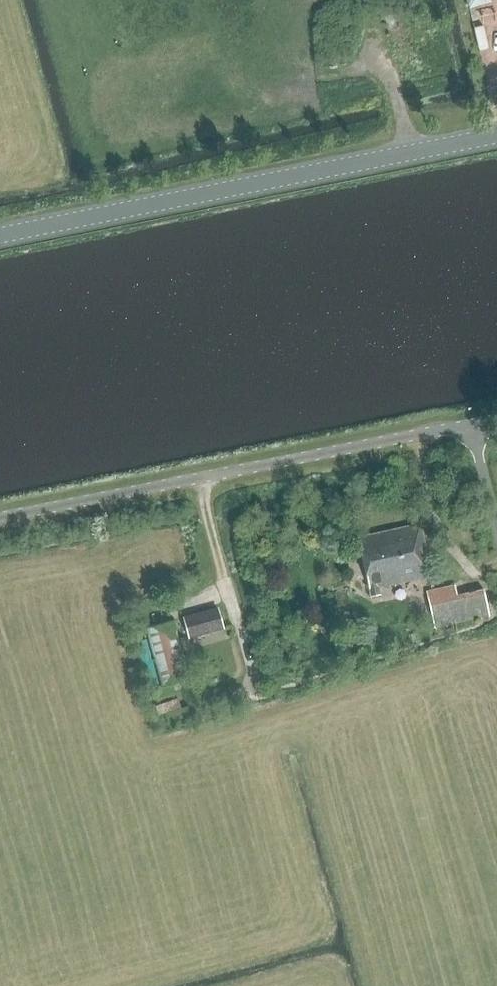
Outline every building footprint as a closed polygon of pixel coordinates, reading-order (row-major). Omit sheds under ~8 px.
[(491,0),(464,0),(467,10),(491,2),(491,0)] [(378,588),(428,577),(424,558),(426,557),(420,525),(357,538),(367,587),(368,587),(371,599),(380,597),(378,588)] [(456,595),(454,584),(425,590),(433,628),(489,616),(483,589),(456,595)] [(203,632),(224,626),(220,609),(181,619),(186,635),(202,631),(203,632)] [(190,680),(174,622),(144,630),(160,689),(190,680)] [(186,707),(164,714),(167,724),(189,717),(186,707)]
